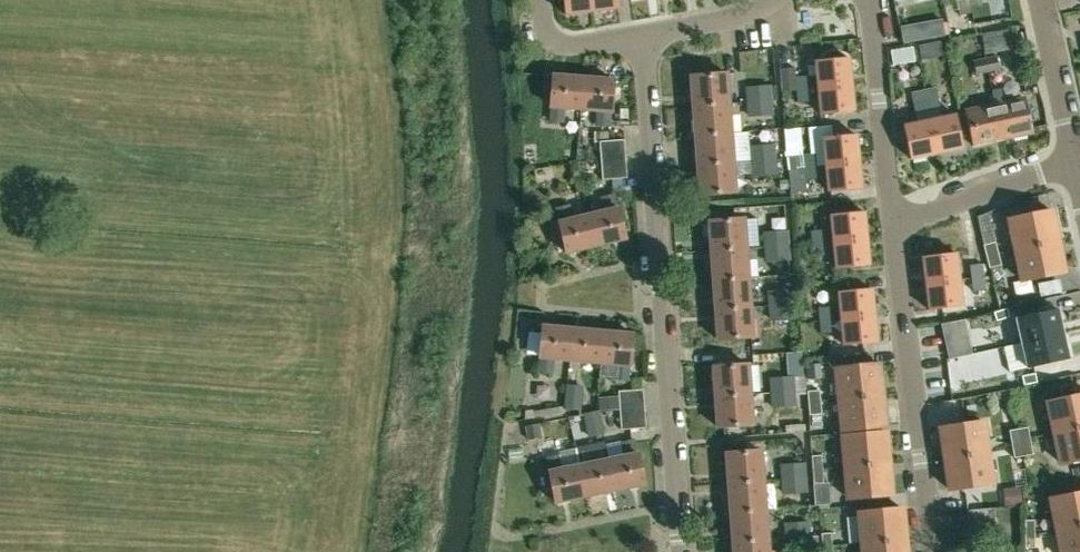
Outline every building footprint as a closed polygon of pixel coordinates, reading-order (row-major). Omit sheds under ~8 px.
[(566,14),(592,11),(591,0),(564,0),(566,14)] [(592,11),(619,8),(618,0),(591,0),(592,11)] [(917,23),(901,26),(904,42),(920,39),(917,23)] [(987,53),(1010,48),(1007,29),(983,34),(987,53)] [(918,45),(922,60),(933,57),(929,42),(918,45)] [(913,47),(891,51),(893,64),(915,60),(913,47)] [(987,58),(990,72),(1002,69),(999,55),(987,58)] [(848,56),(816,60),(819,87),(851,84),(848,56)] [(990,72),(987,58),(974,60),(978,74),(990,72)] [(780,69),(782,91),(788,91),(788,90),(795,89),(810,88),(809,76),(797,76),(796,67),(782,69),(780,69)] [(727,73),(692,76),(694,106),(729,103),(727,73)] [(552,75),(550,106),(551,106),(550,120),(563,121),(564,106),(581,107),(583,77),(552,75)] [(583,77),(581,107),(598,108),(597,123),(609,124),(610,111),(611,111),(614,79),(583,77)] [(771,84),(745,86),(746,102),(772,100),(771,84)] [(851,84),(819,87),(822,114),(854,111),(851,84)] [(810,88),(795,89),(796,103),(811,101),(810,88)] [(1025,98),(1004,103),(1001,88),(993,90),(996,105),(1003,139),(1033,132),(1025,98)] [(930,112),(941,109),(937,91),(925,94),(927,99),(930,112)] [(917,114),(930,112),(927,99),(914,101),(917,114)] [(772,100),(746,102),(748,117),(774,115),(772,100)] [(729,103),(694,106),(696,135),(731,132),(729,103)] [(967,111),(974,145),(1003,139),(996,105),(967,111)] [(958,114),(931,120),(938,153),(964,147),(958,114)] [(905,125),(912,158),(938,153),(931,120),(905,125)] [(731,132),(696,135),(698,164),(734,161),(731,132)] [(856,134),(823,137),(826,164),(858,161),(856,134)] [(578,139),(576,162),(600,160),(600,153),(599,141),(599,140),(578,139)] [(624,139),(599,141),(600,153),(625,151),(624,139)] [(775,143),(750,145),(751,160),(776,158),(776,153),(776,145),(775,143)] [(625,151),(600,153),(600,160),(601,166),(626,164),(625,151)] [(816,153),(803,154),(804,166),(817,165),(816,153)] [(776,158),(751,160),(752,176),(778,174),(776,158)] [(734,161),(698,164),(700,194),(716,193),(736,192),(734,161)] [(858,161),(826,164),(828,191),(860,188),(858,161)] [(626,164),(601,166),(602,179),(627,177),(626,164)] [(817,165),(804,166),(805,169),(806,180),(819,178),(817,165)] [(605,211),(588,214),(596,245),(625,238),(618,208),(617,208),(614,194),(602,197),(605,211)] [(569,205),(556,208),(560,222),(559,222),(566,252),(596,245),(588,214),(572,218),(569,205)] [(737,218),(709,220),(711,251),(746,248),(745,234),(744,219),(750,218),(749,207),(736,208),(737,218)] [(977,216),(983,244),(996,240),(989,211),(977,216)] [(1008,220),(1014,250),(1057,241),(1051,211),(1008,220)] [(865,212),(831,214),(834,241),(867,238),(865,212)] [(824,229),(811,231),(812,243),(825,242),(824,229)] [(787,230),(763,232),(763,233),(764,247),(789,245),(788,230),(787,230)] [(925,256),(927,283),(961,279),(958,253),(965,252),(962,230),(931,234),(933,255),(925,256)] [(971,253),(980,253),(979,230),(970,231),(971,253)] [(867,238),(834,241),(836,268),(869,265),(867,238)] [(987,256),(998,254),(995,241),(984,244),(987,256)] [(1057,241),(1014,250),(1020,280),(1063,271),(1057,241)] [(825,242),(812,243),(814,257),(826,255),(825,242)] [(789,245),(764,247),(765,262),(790,260),(789,245)] [(746,248),(711,251),(713,280),(749,277),(746,248)] [(987,257),(989,268),(1001,265),(998,254),(987,256),(987,257)] [(970,265),(972,278),(973,278),(991,276),(990,274),(989,274),(989,266),(987,267),(987,263),(975,264),(970,265)] [(819,268),(796,269),(798,283),(820,281),(819,268)] [(992,288),(991,276),(973,278),(972,278),(973,290),(992,288)] [(749,277),(713,280),(715,309),(751,306),(749,277)] [(964,306),(961,279),(927,283),(930,309),(964,306)] [(871,288),(839,292),(842,318),(874,315),(871,288)] [(770,290),(767,291),(769,305),(794,303),(793,289),(792,289),(785,289),(770,290)] [(794,303),(769,305),(770,321),(795,319),(794,303)] [(751,306),(715,309),(717,339),(753,337),(751,306)] [(831,307),(819,308),(820,321),(832,319),(831,307)] [(994,312),(997,321),(1010,316),(1007,307),(994,312)] [(1058,308),(1016,318),(1022,343),(1063,333),(1058,308)] [(874,315),(842,318),(844,345),(877,342),(874,315)] [(832,319),(820,321),(821,333),(834,332),(832,319)] [(941,323),(949,359),(973,353),(965,319),(941,323)] [(540,357),(539,371),(552,372),(553,358),(570,360),(573,328),(542,325),(539,357),(540,357)] [(573,328),(570,360),(599,363),(602,330),(573,328)] [(602,330),(599,363),(616,364),(615,379),(628,380),(628,378),(629,364),(630,364),(633,333),(602,330)] [(819,361),(837,360),(834,333),(816,335),(819,361)] [(1063,333),(1022,343),(1028,367),(1069,357),(1063,333)] [(880,363),(835,368),(838,398),(883,394),(880,363)] [(749,365),(713,367),(715,396),(750,394),(749,365)] [(1022,375),(1024,385),(1038,382),(1036,372),(1022,375)] [(794,376),(770,378),(771,393),(796,392),(794,376)] [(567,384),(564,409),(578,410),(581,410),(583,385),(567,384)] [(618,390),(618,395),(619,402),(644,400),(644,389),(643,389),(643,388),(618,390)] [(808,391),(807,391),(807,393),(808,403),(821,402),(820,390),(809,391),(808,391)] [(796,392),(771,393),(772,408),(779,407),(780,416),(789,415),(788,411),(797,410),(808,410),(808,403),(807,393),(796,394),(796,392)] [(750,394),(715,396),(717,426),(752,424),(750,394)] [(883,394),(838,398),(842,429),(886,424),(883,394)] [(1054,432),(1079,427),(1079,395),(1048,402),(1054,432)] [(644,400),(619,402),(620,409),(620,416),(645,414),(644,400)] [(821,402),(808,403),(808,410),(810,409),(811,415),(822,414),(821,402)] [(563,406),(534,411),(535,418),(564,412),(563,406)] [(600,410),(584,413),(584,414),(589,438),(605,434),(600,410)] [(645,414),(620,416),(621,429),(646,428),(645,414)] [(540,422),(525,425),(528,439),(542,436),(540,422)] [(940,428),(945,458),(988,452),(984,422),(940,428)] [(1019,428),(1021,442),(1031,440),(1028,427),(1020,428),(1019,428)] [(1054,432),(1060,462),(1079,458),(1079,427),(1054,432)] [(1012,444),(1021,442),(1019,428),(1009,430),(1012,444)] [(885,432),(841,436),(843,467),(888,463),(885,432)] [(623,457),(607,460),(613,490),(643,484),(637,454),(636,454),(633,440),(620,443),(623,457)] [(1022,448),(1024,456),(1033,454),(1031,440),(1021,442),(1022,448)] [(1014,458),(1024,456),(1022,448),(1021,442),(1012,444),(1014,458)] [(762,450),(727,453),(729,483),(764,481),(762,450)] [(988,452),(945,458),(949,488),(993,482),(988,452)] [(558,455),(546,458),(549,471),(548,471),(554,502),(584,496),(578,466),(561,469),(558,455)] [(814,456),(811,456),(813,469),(823,468),(822,456),(814,456)] [(607,460),(578,466),(584,496),(613,490),(607,460)] [(805,463),(781,464),(782,479),(807,478),(806,463),(805,463)] [(888,463),(843,467),(846,497),(891,493),(888,463)] [(1074,477),(1079,475),(1079,466),(1072,468),(1074,477)] [(823,468),(813,469),(814,483),(823,483),(824,483),(823,468)] [(807,478),(782,479),(783,494),(808,492),(807,478)] [(764,481),(729,483),(731,513),(766,510),(764,481)] [(814,483),(815,505),(819,505),(829,504),(830,504),(829,482),(824,483),(823,483),(814,483)] [(1003,487),(1005,507),(1023,505),(1021,485),(1003,487)] [(1057,529),(1079,525),(1079,493),(1051,499),(1057,529)] [(971,534),(999,532),(996,508),(969,510),(971,534)] [(903,509),(858,513),(861,544),(906,540),(903,509)] [(766,510),(731,513),(733,542),(768,539),(766,510)] [(1025,520),(1025,534),(1035,534),(1035,520),(1025,520)] [(810,521),(785,523),(786,538),(811,536),(810,527),(810,521)] [(1061,551),(1079,551),(1079,525),(1057,529),(1061,551)] [(834,534),(820,535),(821,548),(835,546),(834,534)] [(1025,534),(1025,548),(1029,548),(1035,548),(1035,534),(1025,534)] [(786,538),(787,551),(801,551),(812,551),(811,537),(811,536),(786,538)] [(733,542),(734,551),(769,551),(768,539),(733,542)] [(861,544),(862,551),(907,551),(906,540),(861,544)]
